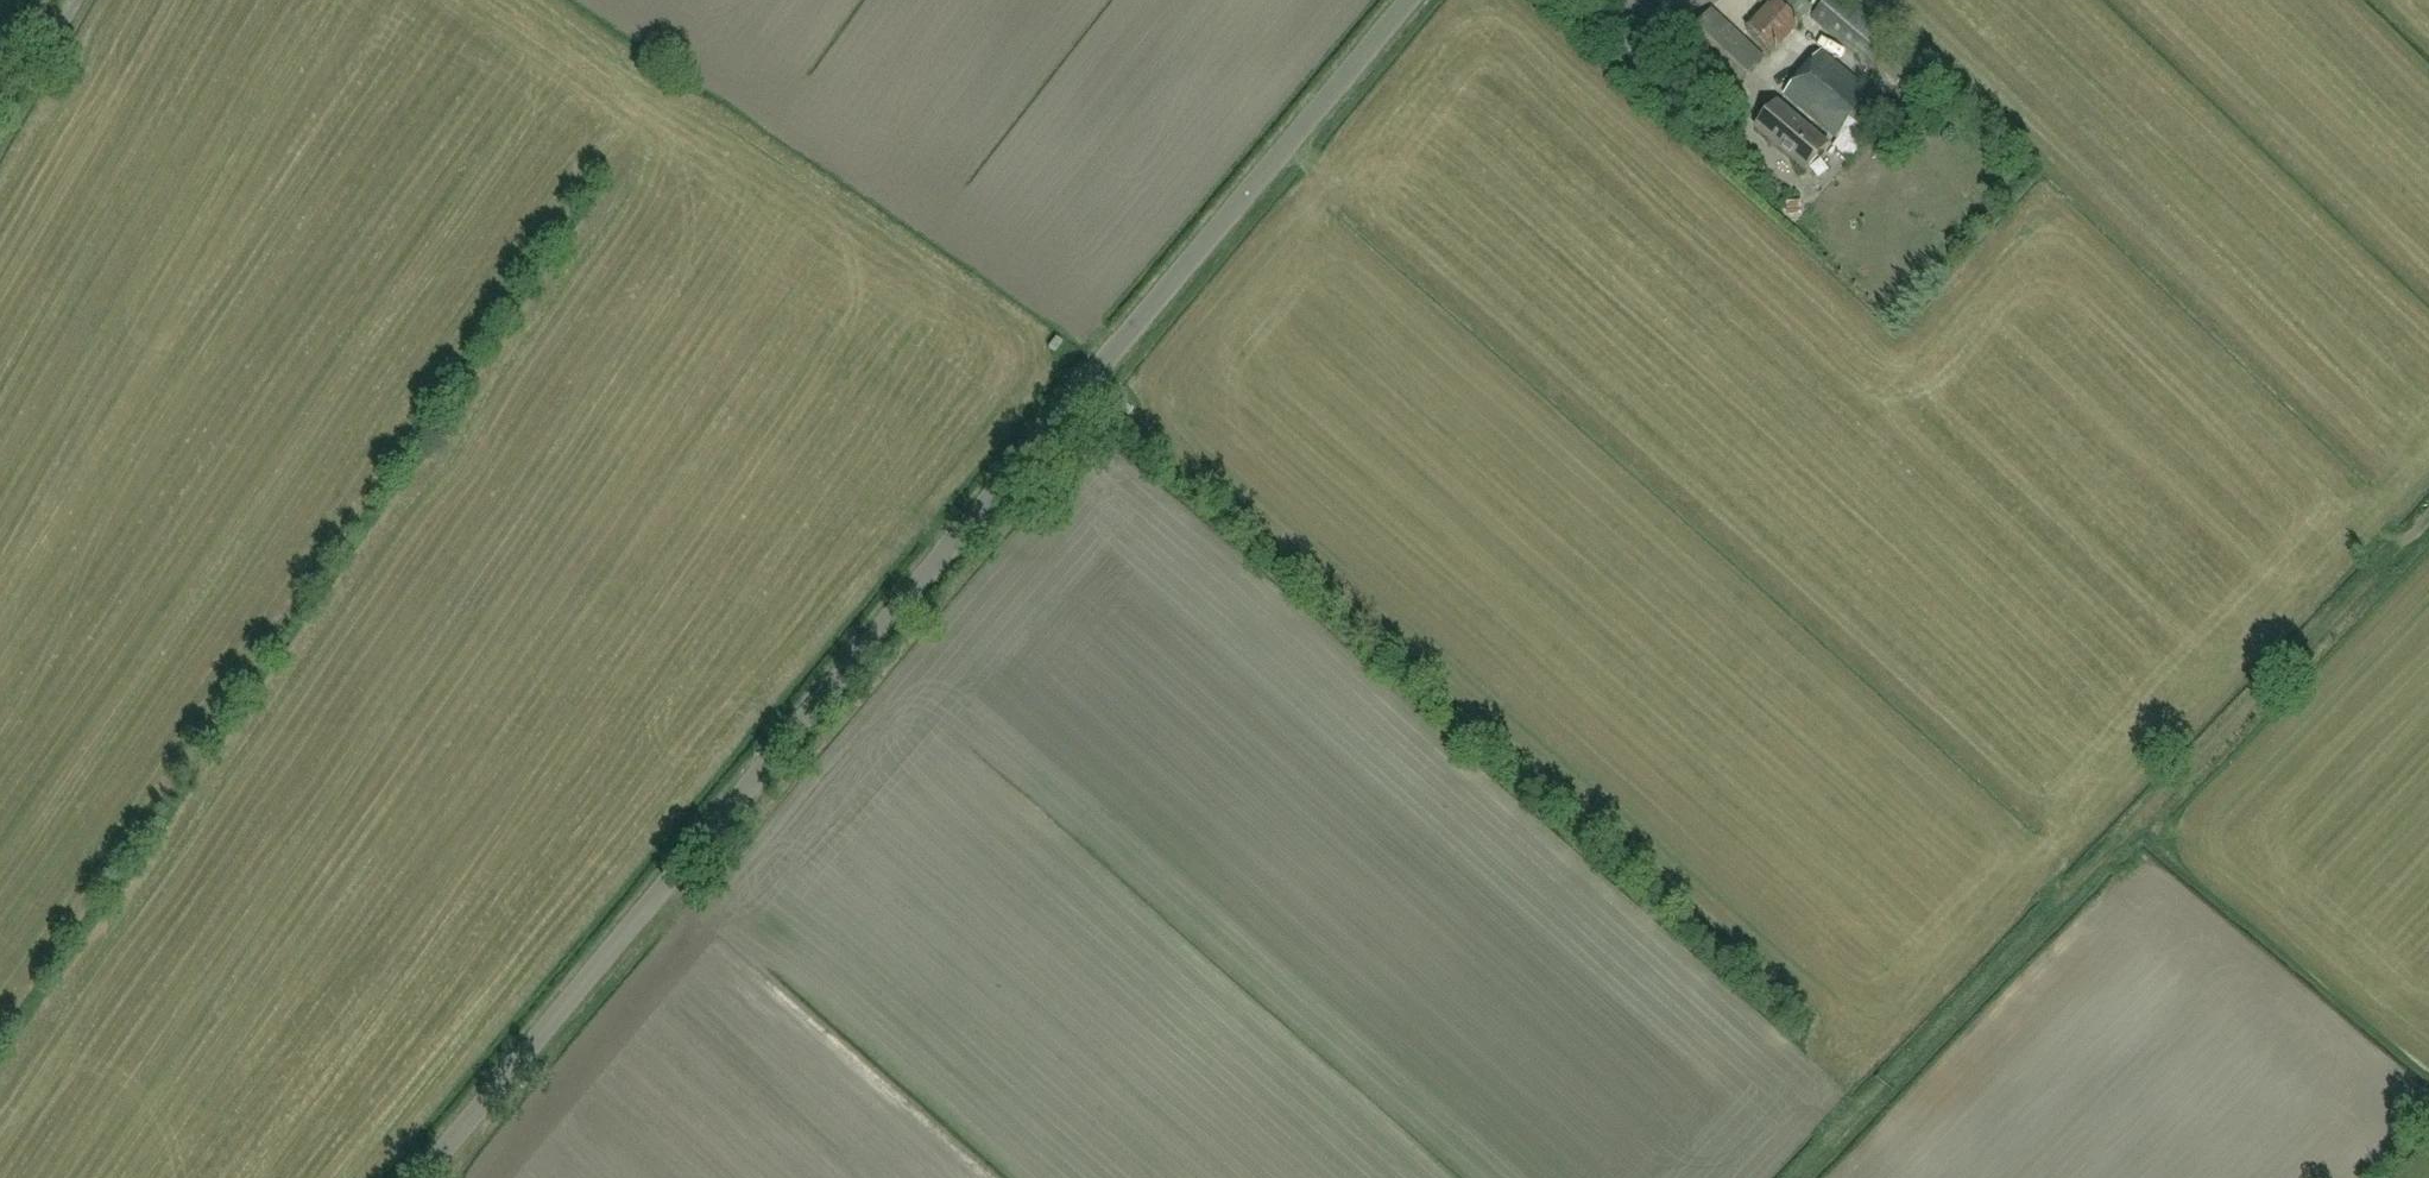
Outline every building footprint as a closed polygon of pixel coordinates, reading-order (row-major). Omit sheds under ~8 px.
[(1776,44),(1806,15),(1792,0),(1763,0),(1748,15),(1776,44)] [(1764,58),(1713,10),(1679,47),(1730,94),(1764,58)] [(1820,51),(1784,96),(1837,140),(1832,146),(1851,161),(1888,116),(1870,102),(1875,95),(1820,51)] [(1830,143),(1779,101),(1756,129),(1806,171),(1830,143)] [(1800,218),(1812,207),(1800,193),(1788,204),(1800,218)]
